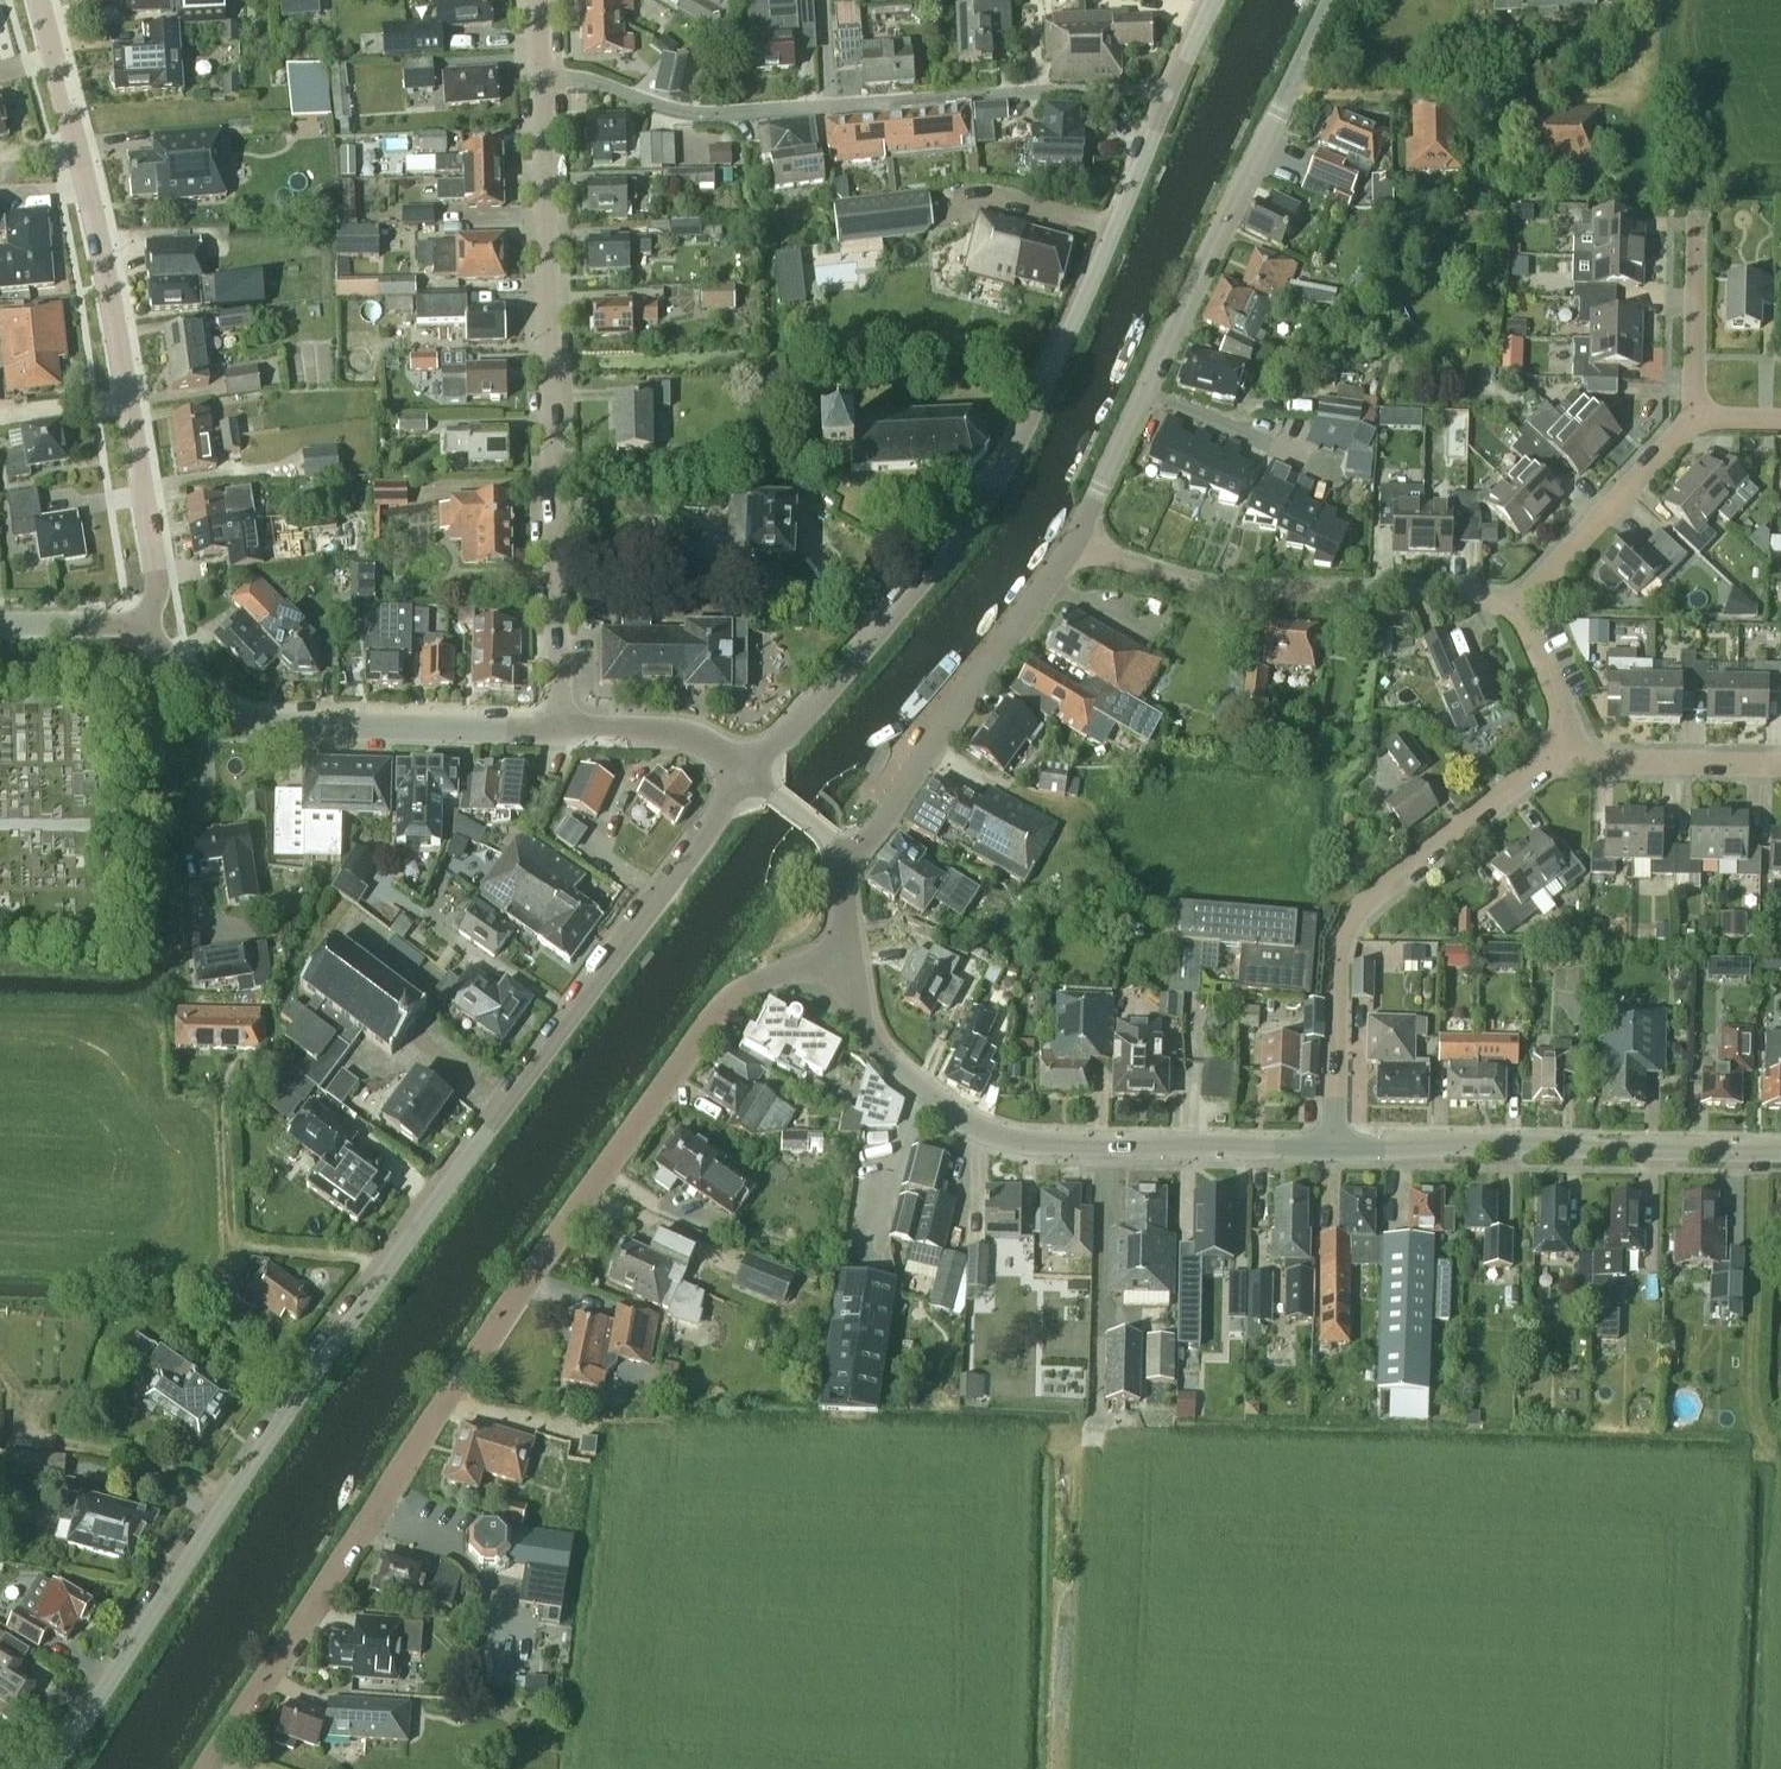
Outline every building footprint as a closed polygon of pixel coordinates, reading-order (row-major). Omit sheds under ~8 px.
[(88,3),(128,1),(129,13),(180,10),(180,25),(226,23),(225,0),(88,0),(88,3)] [(321,15),(320,0),(281,0),(283,19),(321,15)] [(489,0),(437,0),(439,29),(441,29),(442,29),(442,30),(492,25),(489,0)] [(622,25),(622,13),(631,13),(631,0),(584,0),(585,26),(622,25)] [(677,11),(716,33),(716,32),(722,35),(734,0),(702,0),(701,1),(700,0),(683,0),(677,11)] [(1009,0),(973,0),(973,11),(956,12),(958,64),(992,63),(991,39),(1011,38),(1009,0)] [(1092,0),(1080,0),(1080,16),(1046,16),(1046,59),(1051,58),(1052,80),(1120,79),(1120,76),(1120,73),(1121,73),(1120,47),(1152,46),(1152,19),(1127,19),(1127,12),(1114,12),(1113,16),(1092,16),(1092,0)] [(1595,0),(1493,0),(1494,10),(1595,6),(1595,0)] [(814,31),(813,2),(748,5),(752,73),(793,70),(791,38),(794,38),(799,37),(799,32),(814,31)] [(912,20),(911,5),(867,7),(868,18),(902,16),(902,21),(912,20)] [(860,34),(859,8),(836,9),(838,35),(841,67),(863,65),(865,87),(914,84),(911,52),(910,52),(909,43),(864,47),(861,39),(860,34)] [(239,45),(239,25),(224,25),(224,45),(239,45)] [(622,25),(585,26),(585,55),(633,54),(633,37),(622,37),(622,25)] [(388,55),(385,56),(385,58),(444,54),(444,52),(442,52),(442,37),(441,29),(439,29),(386,32),(388,55)] [(182,91),(178,30),(143,33),(144,48),(114,50),(116,76),(112,80),(113,88),(117,91),(117,94),(152,91),(152,93),(182,91)] [(655,36),(639,64),(681,88),(691,71),(671,59),(677,49),(655,36)] [(429,89),(428,61),(405,62),(406,90),(429,89)] [(348,89),(346,64),(329,65),(334,115),(345,114),(344,98),(346,98),(346,89),(348,89)] [(331,117),(326,65),(287,67),(292,121),(331,117)] [(498,103),(496,71),(446,74),(446,75),(444,75),(446,106),(448,106),(449,107),(498,103)] [(240,97),(239,78),(225,78),(226,98),(240,97)] [(1008,121),(1006,104),(973,106),(974,123),(1008,121)] [(1456,108),(1415,108),(1415,141),(1406,141),(1406,173),(1460,174),(1460,141),(1456,142),(1456,108)] [(1078,110),(1047,109),(1046,128),(1034,127),(1032,181),(1080,182),(1083,129),(1078,129),(1078,110)] [(1599,109),(1530,109),(1529,170),(1597,171),(1599,109)] [(881,119),(885,154),(939,149),(961,147),(961,139),(969,138),(966,110),(937,113),(881,119)] [(1387,135),(1337,112),(1322,145),(1372,168),(1387,135)] [(626,155),(625,117),(586,117),(587,148),(594,148),(594,164),(612,164),(612,155),(626,155)] [(885,154),(881,119),(827,124),(830,153),(831,159),(885,154)] [(819,150),(814,120),(758,128),(762,159),(771,158),(776,189),(825,182),(820,149),(819,150)] [(226,198),(220,130),(152,136),(154,156),(127,158),(131,200),(158,198),(159,203),(226,198)] [(447,150),(446,134),(413,135),(413,151),(447,150)] [(675,168),(674,135),(640,137),(641,169),(663,169),(675,168)] [(710,166),(734,165),(733,146),(709,147),(710,166)] [(466,177),(502,176),(502,147),(461,148),(461,159),(438,159),(439,176),(466,175),(466,177)] [(1320,151),(1308,176),(1345,193),(1352,178),(1341,173),(1346,163),(1320,151)] [(969,176),(979,177),(977,153),(967,158),(969,176)] [(436,174),(436,160),(422,160),(422,174),(436,174)] [(706,171),(705,164),(695,164),(695,171),(669,172),(669,189),(700,188),(700,191),(715,191),(714,170),(706,171)] [(502,176),(466,177),(466,183),(439,183),(440,204),(466,203),(466,209),(503,208),(502,176)] [(850,202),(847,180),(835,182),(838,204),(835,204),(840,245),(924,235),(932,226),(928,193),(850,202)] [(1388,208),(1388,182),(1372,182),(1372,208),(1388,208)] [(627,184),(627,183),(588,184),(588,197),(583,197),(583,212),(589,212),(589,214),(613,214),(613,221),(627,221),(627,201),(637,201),(636,184),(627,184)] [(311,202),(322,216),(335,206),(324,192),(311,202)] [(1300,209),(1274,195),(1267,208),(1259,204),(1246,230),(1280,248),(1300,209)] [(1516,222),(1533,222),(1534,207),(1517,206),(1516,222)] [(433,225),(433,209),(404,210),(404,226),(433,225)] [(1030,224),(981,211),(963,280),(1000,290),(1012,293),(1016,281),(1059,293),(1072,244),(1028,233),(1030,224)] [(1363,231),(1377,227),(1372,213),(1358,218),(1363,231)] [(1575,229),(1575,257),(1641,259),(1642,230),(1617,230),(1617,216),(1581,215),(1581,229),(1575,229)] [(9,232),(9,249),(0,250),(0,292),(54,287),(48,217),(6,220),(7,222),(0,222),(0,232),(9,232)] [(701,225),(701,224),(670,224),(670,239),(701,239),(722,238),(721,225),(701,225)] [(771,242),(782,240),(780,226),(769,228),(771,242)] [(379,258),(379,227),(338,228),(338,258),(379,258)] [(203,280),(199,237),(145,242),(146,256),(148,255),(149,274),(148,275),(148,280),(150,280),(151,299),(150,299),(151,312),(200,309),(198,280),(203,280)] [(506,279),(505,238),(456,239),(456,246),(433,246),(434,275),(457,274),(457,281),(506,279)] [(629,241),(629,240),(589,241),(590,272),(630,271),(629,255),(651,255),(651,240),(629,241)] [(1287,285),(1288,281),(1291,282),(1297,266),(1256,250),(1242,288),(1282,303),(1334,305),(1335,297),(1289,288),(1290,286),(1287,285)] [(800,253),(776,256),(780,304),(805,302),(800,253)] [(1573,300),(1579,300),(1615,301),(1616,287),(1640,288),(1641,259),(1575,257),(1573,300)] [(1775,268),(1749,267),(1749,281),(1728,281),(1727,328),(1759,329),(1760,308),(1774,308),(1775,268)] [(1368,300),(1374,281),(1356,275),(1350,294),(1368,300)] [(416,296),(416,279),(336,282),(336,300),(379,298),(416,296)] [(1255,299),(1222,284),(1204,321),(1227,332),(1229,333),(1221,355),(1265,365),(1269,353),(1255,346),(1254,345),(1252,344),(1271,303),(1264,300),(1263,303),(1255,299)] [(736,311),(735,286),(701,286),(702,311),(736,311)] [(467,310),(466,297),(416,299),(417,326),(466,324),(466,341),(505,341),(505,310),(467,310)] [(399,313),(413,313),(413,299),(399,300),(399,313)] [(1591,341),(1639,342),(1640,316),(1615,315),(1615,301),(1579,300),(1578,326),(1591,326),(1591,339),(1591,341)] [(632,307),(632,303),(594,304),(594,322),(591,322),(591,331),(594,331),(594,337),(633,336),(633,321),(658,320),(657,307),(632,307)] [(62,306),(23,311),(0,314),(8,393),(60,387),(57,359),(67,358),(62,306)] [(251,328),(249,310),(218,315),(221,332),(251,328)] [(1526,338),(1527,324),(1508,323),(1507,337),(1526,338)] [(165,333),(169,358),(204,354),(201,328),(165,333)] [(1638,368),(1639,342),(1591,341),(1591,339),(1578,339),(1577,367),(1577,381),(1586,381),(1617,382),(1617,368),(1638,368)] [(1246,367),(1190,351),(1177,388),(1214,399),(1213,402),(1235,408),(1246,367)] [(204,354),(169,358),(173,390),(209,385),(204,354)] [(437,371),(437,356),(411,357),(411,371),(437,371)] [(1502,360),(1501,379),(1502,379),(1521,380),(1522,361),(1502,360)] [(261,393),(259,377),(258,367),(224,371),(226,382),(228,398),(261,393)] [(466,370),(442,370),(443,404),(468,403),(468,400),(491,399),(491,401),(499,401),(501,399),(507,399),(506,368),(466,369),(466,370)] [(1586,381),(1586,395),(1616,396),(1617,382),(1586,381)] [(1359,425),(1360,425),(1374,428),(1377,398),(1364,397),(1365,388),(1340,385),(1338,403),(1361,406),(1359,425)] [(669,406),(669,387),(642,388),(642,401),(617,401),(618,451),(652,450),(652,445),(657,445),(657,431),(652,432),(651,406),(669,406)] [(1618,434),(1574,392),(1565,402),(1574,411),(1564,422),(1599,455),(1618,434)] [(1316,419),(1333,422),(1346,423),(1359,425),(1361,406),(1338,403),(1319,400),(1316,419)] [(1379,411),(1379,429),(1393,429),(1393,411),(1379,411)] [(209,414),(173,419),(177,446),(238,438),(238,436),(236,424),(221,426),(222,432),(212,433),(209,414)] [(1517,436),(1521,440),(1525,444),(1551,469),(1561,459),(1579,476),(1599,455),(1564,422),(1555,431),(1546,422),(1537,414),(1517,436)] [(987,432),(971,417),(849,421),(849,433),(822,434),(824,465),(851,464),(851,472),(973,468),(987,452),(987,432)] [(428,434),(427,418),(399,418),(399,434),(428,434)] [(1177,479),(1179,475),(1196,437),(1180,430),(1182,425),(1168,419),(1149,460),(1162,466),(1162,477),(1177,479)] [(1318,450),(1320,446),(1333,422),(1316,419),(1305,444),(1318,450)] [(1333,422),(1320,446),(1332,452),(1334,447),(1346,423),(1333,422)] [(68,462),(62,423),(22,429),(26,454),(9,456),(12,478),(29,476),(27,468),(68,462)] [(1346,423),(1334,447),(1347,453),(1360,425),(1359,425),(1346,423)] [(1374,428),(1360,425),(1347,453),(1345,478),(1370,481),(1374,456),(1370,451),(1378,430),(1374,429),(1374,428)] [(508,462),(508,431),(469,431),(469,433),(447,433),(448,454),(469,453),(469,463),(508,462)] [(1198,433),(1196,437),(1179,475),(1191,480),(1191,491),(1206,493),(1208,488),(1225,452),(1209,444),(1211,439),(1198,433)] [(240,452),(238,438),(177,446),(180,473),(217,468),(214,449),(224,448),(225,454),(240,452)] [(1228,447),(1225,452),(1208,488),(1218,493),(1218,502),(1236,504),(1254,465),(1239,457),(1245,444),(1231,438),(1228,447)] [(1505,484),(1540,517),(1560,496),(1542,479),(1551,469),(1525,444),(1521,440),(1511,451),(1525,464),(1505,484)] [(340,479),(339,449),(303,451),(304,481),(340,479)] [(1704,462),(1684,484),(1715,513),(1735,492),(1748,503),(1757,493),(1736,473),(1726,483),(1704,462)] [(777,493),(778,470),(747,469),(747,492),(777,493)] [(1259,528),(1276,531),(1293,492),(1278,485),(1282,476),(1268,470),(1248,513),(1261,518),(1259,528)] [(1300,476),(1293,492),(1276,531),(1288,537),(1286,546),(1303,549),(1321,511),(1320,510),(1305,504),(1315,482),(1300,476)] [(407,506),(407,482),(376,482),(376,507),(407,506)] [(1540,517),(1505,484),(1485,505),(1520,538),(1540,517)] [(1703,526),(1715,513),(1684,484),(1664,505),(1686,526),(1677,536),(1698,556),(1715,538),(1703,526)] [(1421,556),(1422,507),(1423,488),(1408,488),(1380,487),(1380,505),(1380,507),(1379,529),(1393,529),(1392,555),(1421,556)] [(256,521),(252,489),(226,493),(227,497),(222,498),(187,503),(191,530),(256,521)] [(42,520),(37,492),(7,496),(14,541),(37,537),(41,563),(64,559),(65,562),(86,559),(76,515),(42,520)] [(1465,532),(1465,495),(1451,495),(1451,508),(1422,507),(1421,556),(1450,556),(1451,531),(1465,532)] [(1465,495),(1465,532),(1479,532),(1480,496),(1465,495)] [(511,564),(510,496),(509,496),(451,497),(451,505),(441,505),(441,531),(453,531),(453,534),(475,534),(476,563),(480,563),(510,563),(510,564),(511,564)] [(795,502),(750,501),(750,504),(732,503),(730,556),(746,556),(746,558),(759,558),(758,572),(780,572),(781,559),(792,560),(795,502)] [(1322,506),(1320,510),(1321,511),(1303,549),(1316,555),(1314,565),(1331,568),(1348,529),(1332,522),(1336,513),(1322,506)] [(352,534),(373,535),(373,514),(352,514),(352,534)] [(263,565),(256,521),(191,530),(195,557),(229,552),(231,569),(263,565)] [(1686,557),(1659,532),(1641,551),(1627,538),(1603,563),(1606,567),(1598,575),(1599,583),(1608,592),(1615,591),(1623,583),(1637,596),(1653,579),(1660,586),(1686,557)] [(352,565),(352,607),(375,608),(375,609),(380,609),(380,565),(352,565)] [(287,610),(258,579),(253,583),(233,602),(243,613),(240,615),(215,639),(255,681),(278,659),(294,674),(317,675),(318,639),(305,627),(288,609),(287,610)] [(1757,617),(1758,608),(1735,587),(1723,616),(1757,617)] [(413,636),(413,610),(380,609),(375,609),(374,640),(369,640),(368,657),(367,657),(367,685),(403,686),(403,657),(407,657),(410,657),(411,637),(413,637),(413,636)] [(1097,680),(1138,705),(1163,664),(1115,634),(1113,637),(1068,610),(1045,648),(1097,680)] [(428,611),(413,611),(413,636),(413,637),(426,638),(426,637),(427,637),(428,611)] [(1416,626),(1417,614),(1387,614),(1387,630),(1403,631),(1403,626),(1416,626)] [(685,633),(651,632),(651,617),(623,616),(623,632),(603,632),(603,685),(685,686),(685,691),(742,692),(745,689),(746,629),(743,627),(733,627),(685,627),(685,633)] [(492,645),(493,625),(474,624),(473,687),(490,688),(491,645),(492,645)] [(491,645),(490,688),(511,688),(513,645),(520,645),(520,626),(493,625),(492,645),(491,645)] [(1298,627),(1269,625),(1265,668),(1314,672),(1318,627),(1298,626),(1298,627)] [(1591,625),(1590,648),(1609,649),(1610,625),(1591,625)] [(1458,670),(1442,634),(1425,641),(1442,682),(1450,678),(1467,718),(1498,705),(1479,661),(1458,670)] [(426,637),(426,651),(425,651),(423,651),(423,686),(453,687),(454,652),(444,651),(443,651),(442,651),(443,637),(426,637)] [(1666,680),(1650,680),(1649,723),(1679,724),(1680,694),(1693,694),(1694,664),(1694,653),(1680,653),(1680,670),(1667,669),(1666,680)] [(1620,723),(1649,723),(1650,680),(1651,667),(1651,665),(1651,663),(1635,663),(1608,662),(1607,692),(1620,692),(1620,723)] [(1164,721),(1138,705),(1097,680),(1077,691),(1032,663),(1023,678),(1021,677),(1013,690),(1013,696),(1049,722),(1052,718),(1088,740),(1101,719),(1112,725),(1146,746),(1148,747),(1164,721)] [(1694,664),(1693,694),(1707,694),(1706,724),(1736,725),(1737,682),(1708,682),(1708,664),(1694,664)] [(1766,695),(1780,696),(1780,666),(1753,665),(1753,683),(1737,682),(1736,725),(1766,726),(1766,695)] [(1268,672),(1248,671),(1245,707),(1265,708),(1268,672)] [(1041,730),(1005,703),(986,729),(984,728),(970,748),(1001,771),(1023,741),(1030,746),(1041,730)] [(1404,737),(1387,750),(1411,780),(1415,777),(1429,766),(1422,758),(1407,738),(1405,736),(1404,737)] [(605,779),(612,764),(598,757),(591,772),(605,779)] [(1070,766),(1041,761),(1040,773),(1038,793),(1075,799),(1078,779),(1068,777),(1070,766)] [(391,766),(304,763),(304,793),(276,793),(274,860),(340,861),(340,872),(361,886),(377,861),(341,838),(342,817),(389,818),(391,766)] [(467,799),(474,778),(458,777),(458,767),(398,766),(397,797),(398,797),(397,845),(440,846),(441,798),(467,799)] [(477,768),(474,778),(467,799),(462,813),(497,814),(502,769),(477,768)] [(613,783),(582,768),(565,803),(596,818),(613,783)] [(528,769),(502,769),(497,814),(498,814),(498,819),(496,818),(495,828),(506,825),(507,814),(522,815),(528,769)] [(669,778),(659,770),(638,797),(676,826),(690,808),(687,806),(691,800),(685,795),(691,788),(672,774),(669,778)] [(1436,804),(1417,780),(1386,805),(1405,830),(1436,804)] [(960,795),(935,781),(906,830),(933,846),(935,844),(954,855),(956,851),(1025,887),(1057,826),(989,789),(980,803),(962,793),(960,795)] [(265,816),(264,793),(245,794),(246,817),(265,816)] [(1615,861),(1633,862),(1635,814),(1605,814),(1605,846),(1590,846),(1589,875),(1615,875),(1615,861)] [(1649,876),(1675,877),(1675,847),(1660,847),(1661,815),(1635,814),(1633,862),(1633,882),(1649,882),(1649,876)] [(579,847),(592,829),(573,815),(560,833),(579,847)] [(1717,863),(1718,816),(1690,815),(1690,848),(1675,847),(1675,877),(1676,877),(1676,888),(1700,888),(1700,877),(1700,863),(1717,863)] [(461,816),(458,835),(486,840),(489,821),(461,816)] [(1746,816),(1718,816),(1717,863),(1735,864),(1734,878),(1760,878),(1760,849),(1745,849),(1746,816)] [(258,899),(247,829),(194,837),(199,865),(223,861),(229,903),(258,899)] [(1780,874),(1780,831),(1770,831),(1768,874),(1780,874)] [(1541,891),(1544,889),(1555,879),(1565,891),(1586,874),(1558,839),(1545,850),(1533,834),(1511,852),(1541,891)] [(587,931),(591,934),(602,918),(571,896),(585,877),(525,835),(516,842),(508,853),(547,880),(536,895),(587,932),(587,931)] [(926,858),(900,840),(870,885),(896,903),(900,898),(915,909),(925,917),(936,901),(964,919),(981,893),(952,874),(948,881),(922,864),(926,858)] [(1541,891),(1511,852),(1489,869),(1510,894),(1498,904),(1517,928),(1538,912),(1553,901),(1544,889),(1541,891)] [(569,964),(591,934),(587,931),(587,932),(536,895),(547,880),(508,853),(479,895),(508,915),(506,917),(538,940),(537,941),(569,964)] [(1777,886),(1768,886),(1767,901),(1777,901),(1777,886)] [(468,896),(449,925),(455,929),(494,957),(515,930),(475,901),(468,896)] [(1178,904),(1165,903),(1163,925),(1177,926),(1178,904)] [(1308,997),(1315,920),(1178,908),(1175,945),(1171,993),(1199,996),(1203,947),(1243,951),(1239,991),(1308,997)] [(1627,913),(1605,912),(1604,935),(1627,936),(1627,913)] [(1746,938),(1746,914),(1721,914),(1721,937),(1746,938)] [(402,915),(391,930),(403,939),(414,924),(402,915)] [(1714,941),(1715,918),(1700,918),(1699,940),(1714,941)] [(1671,926),(1657,925),(1656,940),(1671,941),(1671,926)] [(427,1008),(336,941),(326,954),(322,951),(307,972),(311,975),(301,988),(316,999),(306,1013),(292,1003),(281,1018),(295,1028),(285,1041),(298,1051),(286,1067),(320,1092),(363,1034),(392,1055),(404,1039),(406,1040),(416,1026),(415,1025),(427,1008)] [(272,977),(267,942),(249,945),(249,944),(193,953),(198,986),(238,980),(254,977),(256,990),(262,989),(272,977)] [(1425,959),(1425,947),(1404,946),(1404,962),(1421,963),(1422,963),(1425,963),(1425,959)] [(1465,949),(1464,971),(1473,971),(1474,950),(1465,949)] [(1775,967),(1775,953),(1761,953),(1761,967),(1775,967)] [(1733,959),(1733,979),(1751,979),(1751,959),(1733,959)] [(1373,964),(1353,963),(1352,1002),(1372,1002),(1373,964)] [(996,985),(1004,969),(993,964),(985,980),(996,985)] [(950,980),(924,966),(903,1003),(930,1018),(938,1004),(950,1011),(964,984),(952,978),(950,980)] [(461,983),(447,1003),(475,1023),(474,1024),(502,1044),(533,1001),(505,981),(499,989),(471,969),(461,983)] [(445,1005),(447,1003),(461,983),(448,973),(432,995),(445,1005)] [(240,992),(256,990),(254,977),(238,980),(240,992)] [(1160,1016),(1176,1017),(1178,996),(1161,995),(1160,1016)] [(1113,1001),(1047,999),(1046,1017),(1051,1018),(1049,1056),(1040,1055),(1038,1094),(1087,1096),(1088,1064),(1111,1065),(1113,1001)] [(1324,1001),(1305,1001),(1304,1039),(1323,1040),(1324,1001)] [(958,1056),(945,1081),(982,1099),(991,1080),(990,1080),(996,1070),(991,1067),(998,1053),(989,1049),(992,1042),(987,1040),(998,1017),(973,1005),(950,1052),(958,1056)] [(803,1025),(804,1024),(804,1023),(804,1022),(804,1021),(803,1019),(803,1018),(802,1017),(801,1017),(800,1016),(799,1016),(798,1015),(796,1015),(795,1015),(794,1016),(793,1016),(792,1017),(791,1018),(791,1019),(772,1009),(773,1008),(771,1007),(757,1034),(751,1031),(742,1048),(776,1066),(802,1080),(808,1070),(824,1078),(839,1049),(801,1030),(803,1025)] [(261,1012),(177,1011),(176,1049),(260,1050),(261,1012)] [(1666,1013),(1601,1011),(1599,1078),(1603,1079),(1602,1106),(1643,1107),(1644,1076),(1664,1077),(1666,1013)] [(1425,1021),(1368,1020),(1367,1064),(1377,1065),(1377,1103),(1428,1104),(1428,1064),(1415,1064),(1415,1038),(1425,1038),(1425,1021)] [(1159,1025),(1116,1024),(1115,1094),(1164,1095),(1165,1067),(1158,1067),(1159,1025)] [(1260,1072),(1266,1072),(1265,1100),(1298,1102),(1299,1082),(1315,1083),(1316,1052),(1303,1051),(1304,1039),(1264,1037),(1263,1053),(1261,1053),(1260,1072)] [(1742,1038),(1721,1037),(1720,1075),(1703,1074),(1702,1109),(1741,1110),(1742,1075),(1750,1075),(1750,1058),(1742,1058),(1742,1038)] [(1448,1104),(1476,1105),(1478,1039),(1440,1038),(1439,1063),(1449,1063),(1448,1104)] [(1516,1040),(1478,1039),(1476,1105),(1503,1105),(1504,1065),(1516,1065),(1516,1040)] [(1764,1039),(1764,1111),(1780,1111),(1780,1039),(1764,1039)] [(1571,1043),(1553,1042),(1552,1051),(1534,1051),(1534,1078),(1521,1077),(1520,1107),(1562,1108),(1562,1078),(1575,1078),(1575,1056),(1570,1056),(1571,1043)] [(764,1073),(725,1048),(713,1067),(720,1071),(703,1097),(736,1121),(730,1131),(756,1139),(780,1136),(794,1113),(754,1089),(764,1073)] [(887,1087),(868,1065),(855,1111),(865,1115),(861,1126),(897,1124),(905,1100),(887,1087)] [(359,1083),(343,1071),(326,1094),(342,1106),(359,1083)] [(446,1096),(417,1074),(384,1120),(417,1145),(431,1127),(426,1124),(446,1096)] [(359,1134),(313,1100),(287,1135),(324,1162),(306,1187),(357,1224),(370,1207),(371,1207),(377,1199),(377,1198),(389,1181),(348,1150),(359,1134)] [(808,1155),(808,1154),(809,1135),(783,1133),(782,1153),(808,1155)] [(726,1165),(681,1134),(658,1168),(664,1172),(655,1184),(671,1195),(679,1183),(736,1222),(757,1192),(723,1169),(726,1165)] [(951,1163),(914,1153),(891,1239),(912,1245),(914,1246),(910,1260),(940,1268),(934,1286),(929,1305),(953,1312),(967,1258),(948,1252),(944,1251),(957,1204),(945,1201),(941,1200),(951,1163)] [(1020,1240),(1021,1223),(1022,1189),(986,1188),(984,1238),(1020,1240)] [(1160,1189),(1154,1189),(1151,1191),(1122,1190),(1121,1232),(1112,1231),(1110,1294),(1151,1296),(1172,1296),(1174,1237),(1164,1237),(1166,1192),(1162,1192),(1160,1189)] [(1037,1215),(1037,1223),(1037,1234),(1041,1234),(1040,1247),(1051,1247),(1051,1257),(1067,1257),(1067,1259),(1093,1260),(1094,1212),(1079,1211),(1079,1190),(1058,1190),(1057,1196),(1042,1195),(1041,1215),(1037,1215)] [(1300,1192),(1292,1192),(1290,1194),(1276,1194),(1276,1233),(1273,1233),(1273,1261),(1288,1260),(1287,1262),(1287,1282),(1286,1319),(1315,1320),(1315,1317),(1315,1261),(1311,1261),(1311,1234),(1308,1234),(1308,1194),(1302,1194),(1300,1192)] [(1202,1259),(1234,1260),(1235,1197),(1231,1197),(1230,1193),(1219,1193),(1218,1197),(1195,1196),(1193,1249),(1179,1249),(1177,1355),(1199,1356),(1202,1259)] [(1367,1193),(1362,1193),(1359,1195),(1341,1195),(1340,1238),(1322,1237),(1320,1343),(1348,1344),(1350,1257),(1372,1258),(1373,1195),(1370,1195),(1367,1193)] [(1442,1194),(1411,1193),(1410,1231),(1415,1232),(1415,1238),(1382,1237),(1378,1392),(1429,1394),(1430,1319),(1448,1320),(1449,1263),(1433,1263),(1433,1251),(1433,1234),(1450,1235),(1450,1213),(1441,1213),(1442,1194)] [(1568,1197),(1540,1196),(1539,1232),(1533,1231),(1533,1255),(1573,1256),(1573,1233),(1568,1232),(1568,1197)] [(1594,1255),(1592,1306),(1599,1306),(1599,1311),(1598,1311),(1597,1339),(1618,1340),(1619,1312),(1610,1312),(1610,1307),(1610,1305),(1618,1306),(1618,1298),(1621,1298),(1621,1279),(1626,1279),(1626,1254),(1645,1254),(1646,1235),(1639,1235),(1640,1197),(1613,1197),(1612,1231),(1606,1231),(1606,1256),(1594,1255)] [(1496,1198),(1465,1198),(1465,1230),(1484,1231),(1483,1268),(1511,1269),(1511,1233),(1495,1233),(1496,1198)] [(1724,1265),(1725,1219),(1717,1219),(1717,1199),(1684,1198),(1683,1233),(1675,1233),(1675,1265),(1711,1265),(1710,1304),(1728,1304),(1740,1305),(1739,1319),(1741,1319),(1743,1251),(1730,1251),(1729,1265),(1724,1265)] [(664,1234),(654,1255),(690,1270),(699,1250),(664,1234)] [(624,1243),(608,1280),(637,1292),(637,1295),(669,1310),(667,1316),(674,1317),(673,1320),(697,1326),(705,1294),(683,1284),(690,1270),(654,1255),(624,1243)] [(986,1250),(969,1248),(967,1286),(985,1287),(986,1250)] [(1591,1254),(1580,1254),(1580,1289),(1591,1289),(1591,1254)] [(267,1264),(253,1261),(229,1293),(254,1311),(259,1303),(282,1320),(286,1314),(297,1322),(310,1304),(299,1296),(303,1290),(267,1264)] [(795,1280),(750,1261),(738,1287),(783,1306),(795,1280)] [(1274,1272),(1249,1272),(1247,1318),(1272,1319),(1274,1272)] [(1248,1273),(1230,1273),(1230,1296),(1247,1297),(1248,1273)] [(897,1283),(840,1274),(820,1408),(878,1410),(897,1283)] [(658,1316),(619,1309),(616,1324),(577,1316),(564,1383),(603,1391),(606,1374),(618,1368),(619,1360),(648,1365),(658,1316)] [(137,1335),(127,1349),(151,1366),(161,1373),(158,1377),(161,1379),(144,1402),(148,1405),(145,1408),(154,1415),(156,1411),(200,1441),(229,1400),(161,1352),(137,1335)] [(1141,1338),(1107,1337),(1105,1402),(1138,1403),(1141,1338)] [(1175,1339),(1148,1338),(1146,1383),(1173,1384),(1175,1339)] [(967,1374),(967,1397),(987,1397),(987,1374),(967,1374)] [(1195,1419),(1196,1394),(1178,1393),(1177,1418),(1195,1419)] [(492,1434),(464,1427),(447,1483),(478,1490),(483,1472),(522,1484),(534,1441),(494,1429),(492,1434)] [(598,1438),(585,1438),(583,1456),(597,1456),(598,1438)] [(67,1457),(7,1453),(5,1474),(65,1479),(67,1457)] [(81,1496),(70,1493),(63,1522),(73,1525),(68,1546),(132,1563),(159,1516),(81,1495),(81,1496)] [(502,1522),(522,1527),(528,1508),(508,1502),(502,1522)] [(470,1538),(469,1553),(471,1557),(480,1568),(484,1570),(498,1570),(502,1569),(502,1568),(506,1572),(513,1564),(525,1566),(519,1606),(544,1610),(544,1611),(542,1622),(559,1625),(568,1573),(569,1573),(574,1538),(504,1527),(504,1526),(500,1524),(486,1523),(482,1525),(471,1534),(470,1538)] [(427,1571),(386,1557),(375,1591),(418,1605),(419,1597),(438,1603),(437,1604),(454,1610),(464,1580),(455,1570),(443,1565),(438,1581),(425,1576),(427,1571)] [(19,1611),(8,1630),(39,1648),(49,1631),(67,1641),(78,1623),(81,1625),(89,1623),(95,1613),(93,1604),(54,1581),(53,1584),(40,1576),(19,1611)] [(425,1623),(359,1618),(357,1635),(335,1635),(332,1668),(354,1670),(354,1676),(399,1680),(401,1655),(422,1656),(425,1623)] [(0,1650),(0,1716),(12,1724),(21,1722),(27,1714),(25,1705),(36,1688),(16,1675),(22,1666),(21,1666),(29,1653),(7,1639),(0,1650)] [(502,1672),(476,1671),(475,1686),(502,1687),(502,1672)] [(412,1704),(330,1699),(329,1717),(292,1703),(286,1718),(284,1716),(279,1729),(282,1729),(277,1742),(294,1749),(298,1740),(319,1748),(323,1736),(410,1741),(412,1704)]
